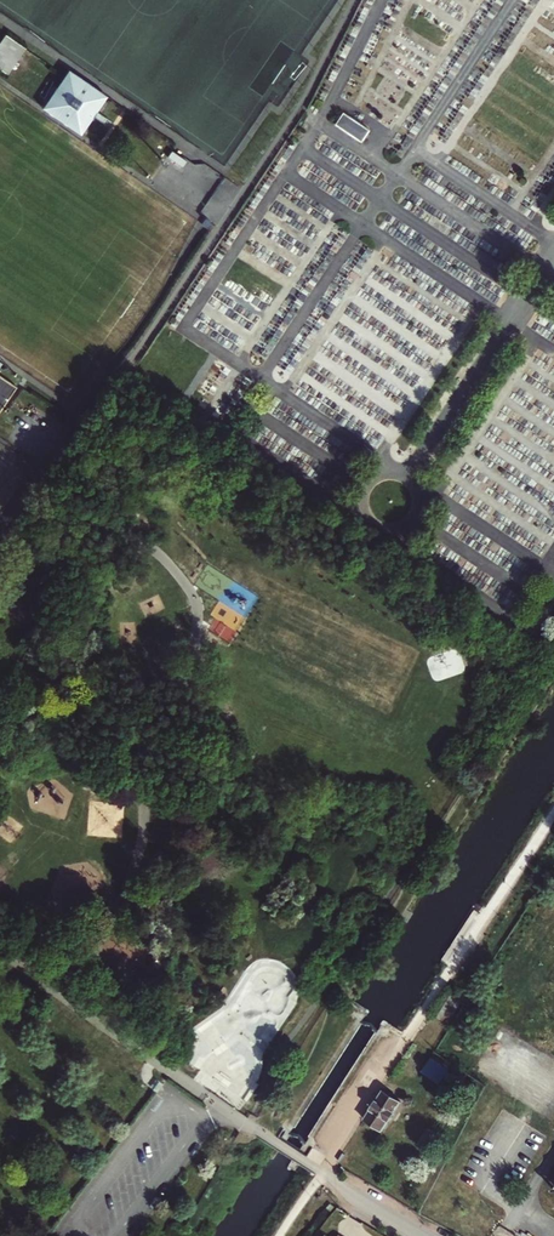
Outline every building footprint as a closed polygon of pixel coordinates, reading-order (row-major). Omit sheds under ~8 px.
[(25,49),(5,35),(0,42),(0,71),(7,76),(25,49)] [(111,91),(72,63),(45,104),(84,130),(111,91)] [(371,134),(345,117),(338,128),(364,145),(371,134)] [(12,392),(0,384),(0,409),(12,392)] [(402,1104),(384,1093),(366,1121),(384,1133),(402,1104)] [(429,1129),(418,1146),(427,1151),(438,1134),(429,1129)]
